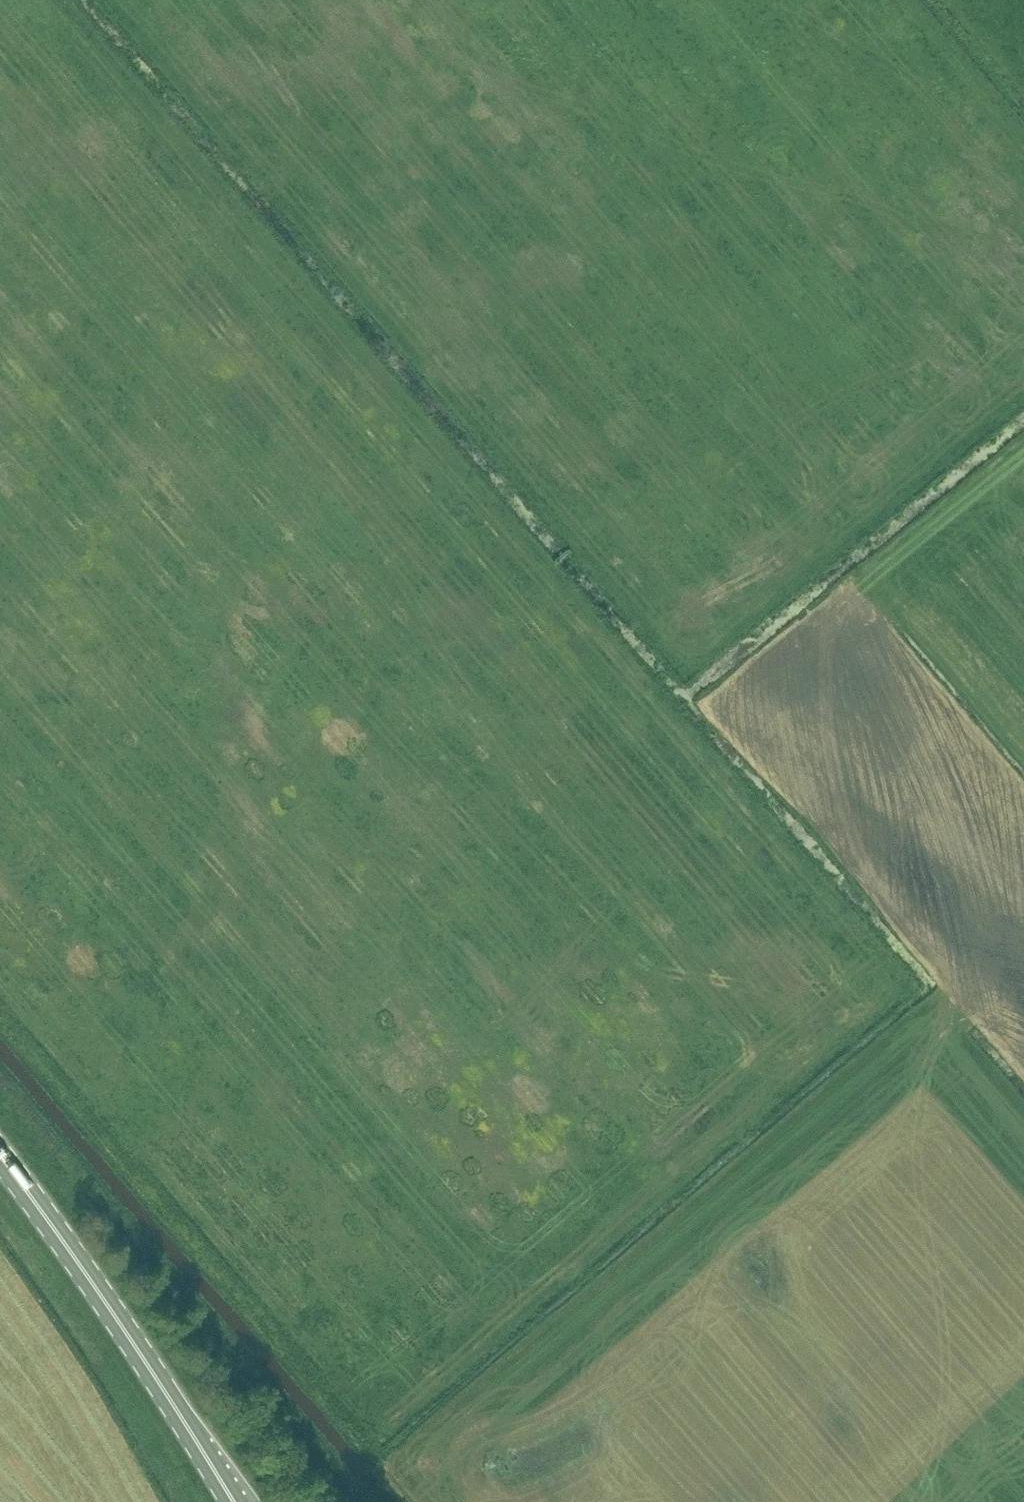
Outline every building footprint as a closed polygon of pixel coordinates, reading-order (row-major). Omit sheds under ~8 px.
[(132,1339),(124,1344),(136,1363),(144,1358),(132,1339)]
